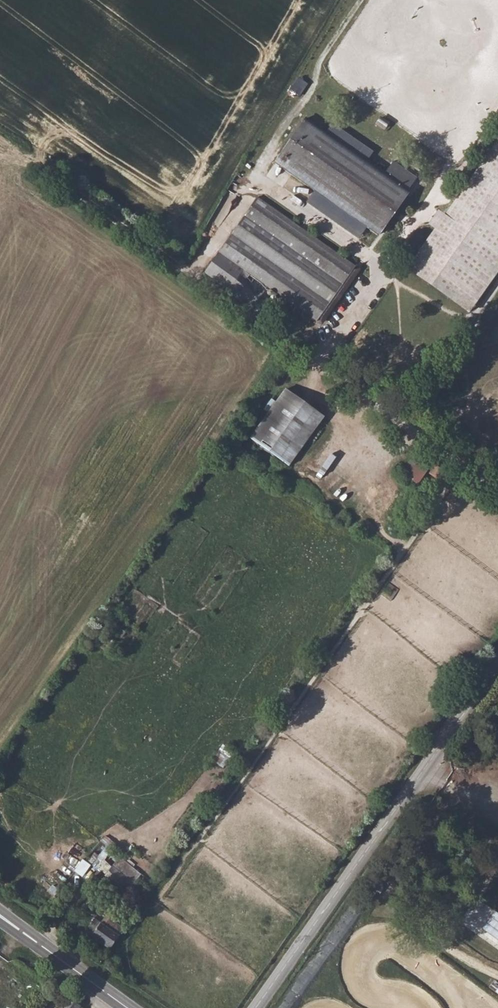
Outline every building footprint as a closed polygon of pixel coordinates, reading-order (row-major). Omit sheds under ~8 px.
[(387,178),(310,122),(278,168),(379,242),(412,196),(410,194),(416,185),(393,169),(387,178)] [(497,273),(497,141),(407,270),(469,314),(497,273)] [(416,185),(417,183),(395,167),(393,169),(416,185)] [(255,316),(270,295),(317,329),(357,274),(261,205),(207,281),(255,316)] [(289,472),(331,426),(295,395),(254,442),(289,472)] [(451,475),(423,455),(408,476),(424,487),(434,474),(446,482),(451,475)] [(84,876),(92,864),(98,869),(116,843),(103,834),(77,871),(84,876)] [(140,886),(147,877),(126,860),(119,869),(140,886)] [(111,879),(131,896),(140,886),(119,869),(111,879)] [(104,922),(94,936),(118,954),(128,940),(116,930),(104,922)] [(128,940),(132,934),(120,924),(116,930),(128,940)] [(78,1007),(66,999),(59,1007),(78,1007)]
